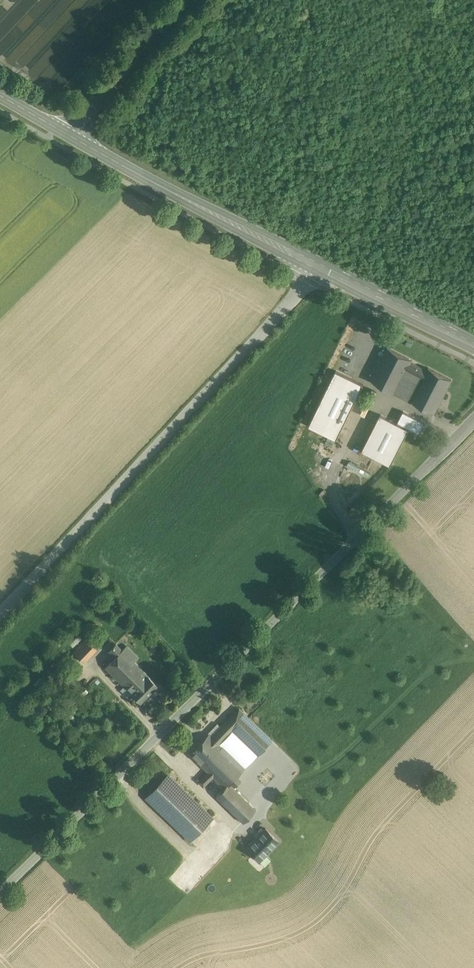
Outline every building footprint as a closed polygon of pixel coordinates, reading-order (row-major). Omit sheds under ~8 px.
[(412,360),(388,347),(371,380),(395,392),(406,371),(411,362),(412,360)] [(427,370),(411,362),(406,371),(422,380),(427,370)] [(452,379),(429,367),(427,370),(422,380),(412,401),(435,413),(452,379)] [(313,425),(341,438),(366,383),(337,370),(313,425)] [(422,380),(406,371),(395,392),(412,401),(422,380)] [(425,422),(404,411),(398,422),(419,433),(425,422)] [(409,429),(381,414),(362,450),(391,464),(409,429)] [(315,431),(313,438),(325,442),(328,435),(315,431)] [(414,435),(408,433),(405,440),(413,444),(414,441),(412,439),(414,435)] [(87,639),(74,652),(84,662),(97,649),(87,639)] [(148,676),(116,644),(109,651),(116,657),(105,668),(131,693),(131,694),(140,703),(158,685),(149,676),(148,676)] [(248,716),(239,708),(231,716),(238,723),(240,724),(248,716)] [(231,716),(211,736),(219,743),(232,730),(238,723),(231,716)] [(272,739),(248,716),(240,724),(264,747),(272,739)] [(240,724),(238,723),(232,730),(257,755),(264,747),(240,724)] [(256,809),(229,783),(257,755),(232,730),(219,743),(199,764),(208,772),(213,777),(224,788),(216,796),(243,822),(256,809)] [(208,734),(189,754),(199,764),(219,743),(211,736),(208,734)] [(208,772),(198,782),(203,786),(213,777),(208,772)] [(212,817),(168,775),(146,799),(190,841),(212,817)] [(278,841),(266,828),(246,848),(259,860),(278,841)] [(261,861),(264,865),(270,859),(267,855),(261,861)]
